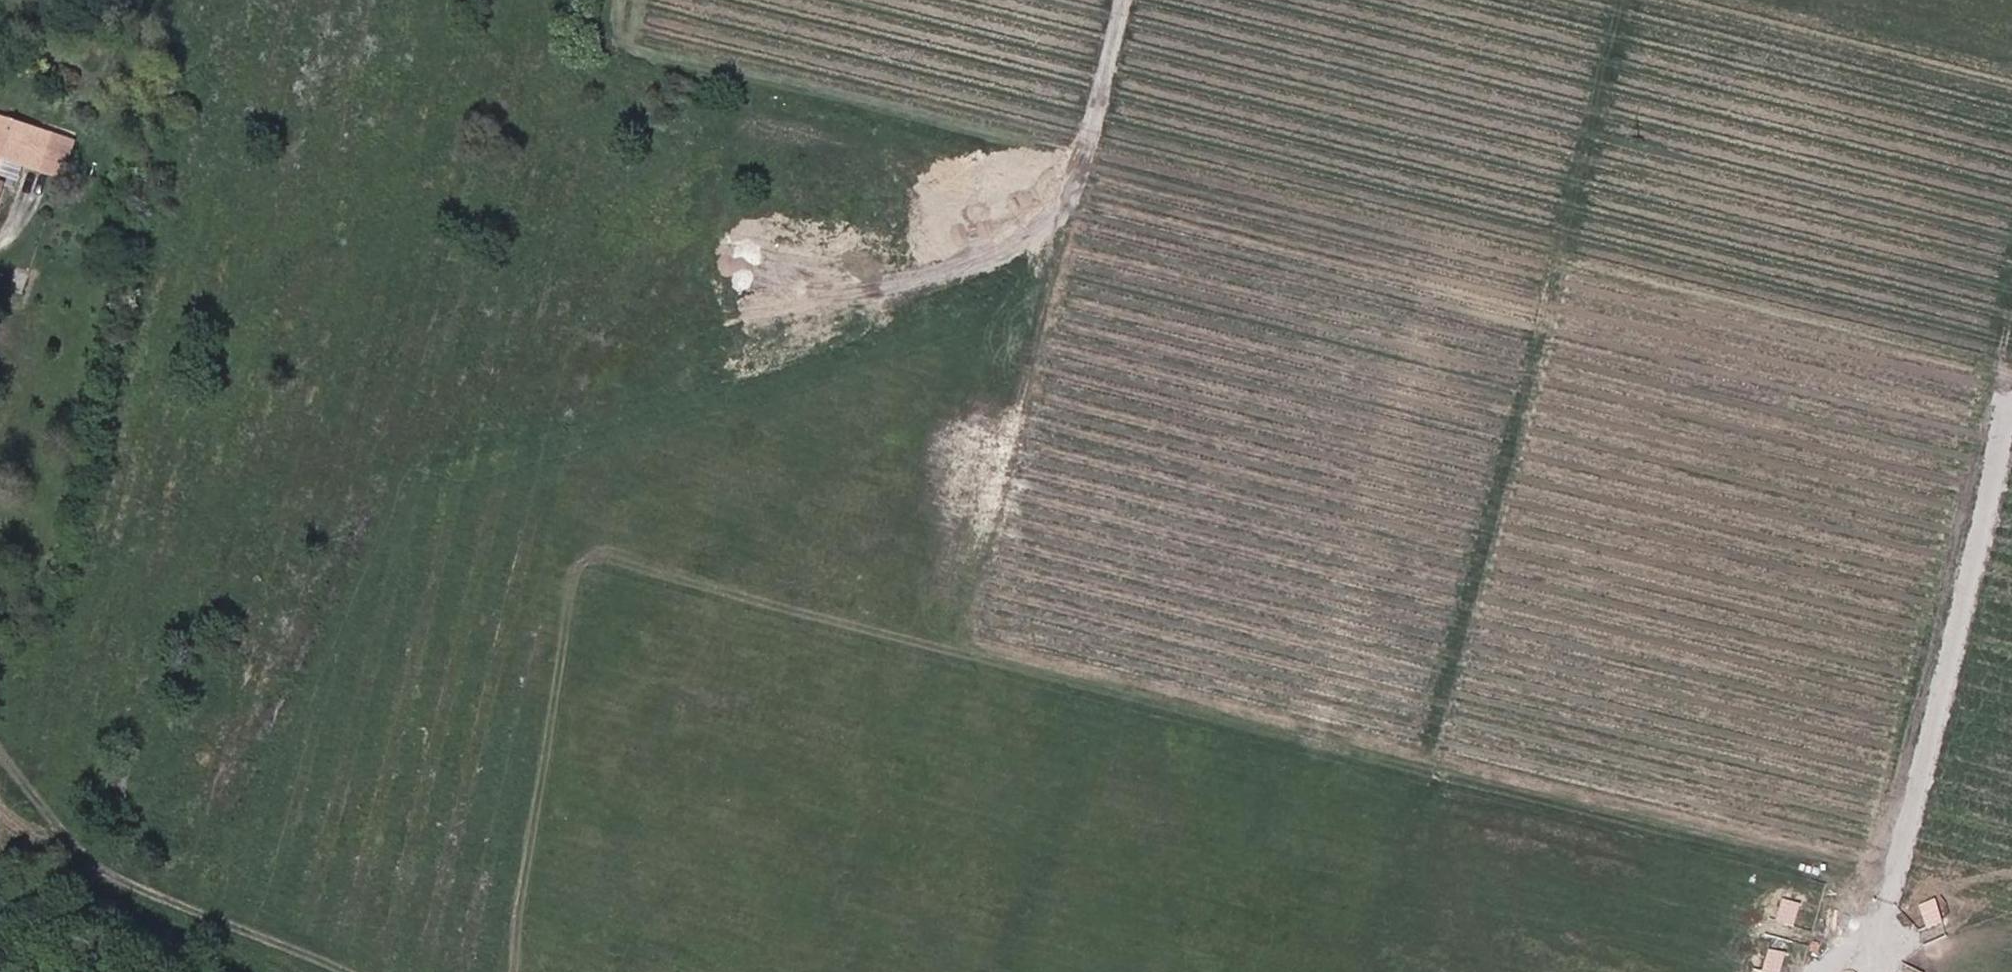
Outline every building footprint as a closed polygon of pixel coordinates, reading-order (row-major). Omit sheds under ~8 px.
[(0,91),(0,178),(2,178),(7,156),(13,133),(59,142),(67,104),(0,91)] [(74,146),(81,107),(67,104),(59,142),(74,146)] [(0,178),(0,187),(10,189),(17,158),(7,156),(2,178),(0,178)]
